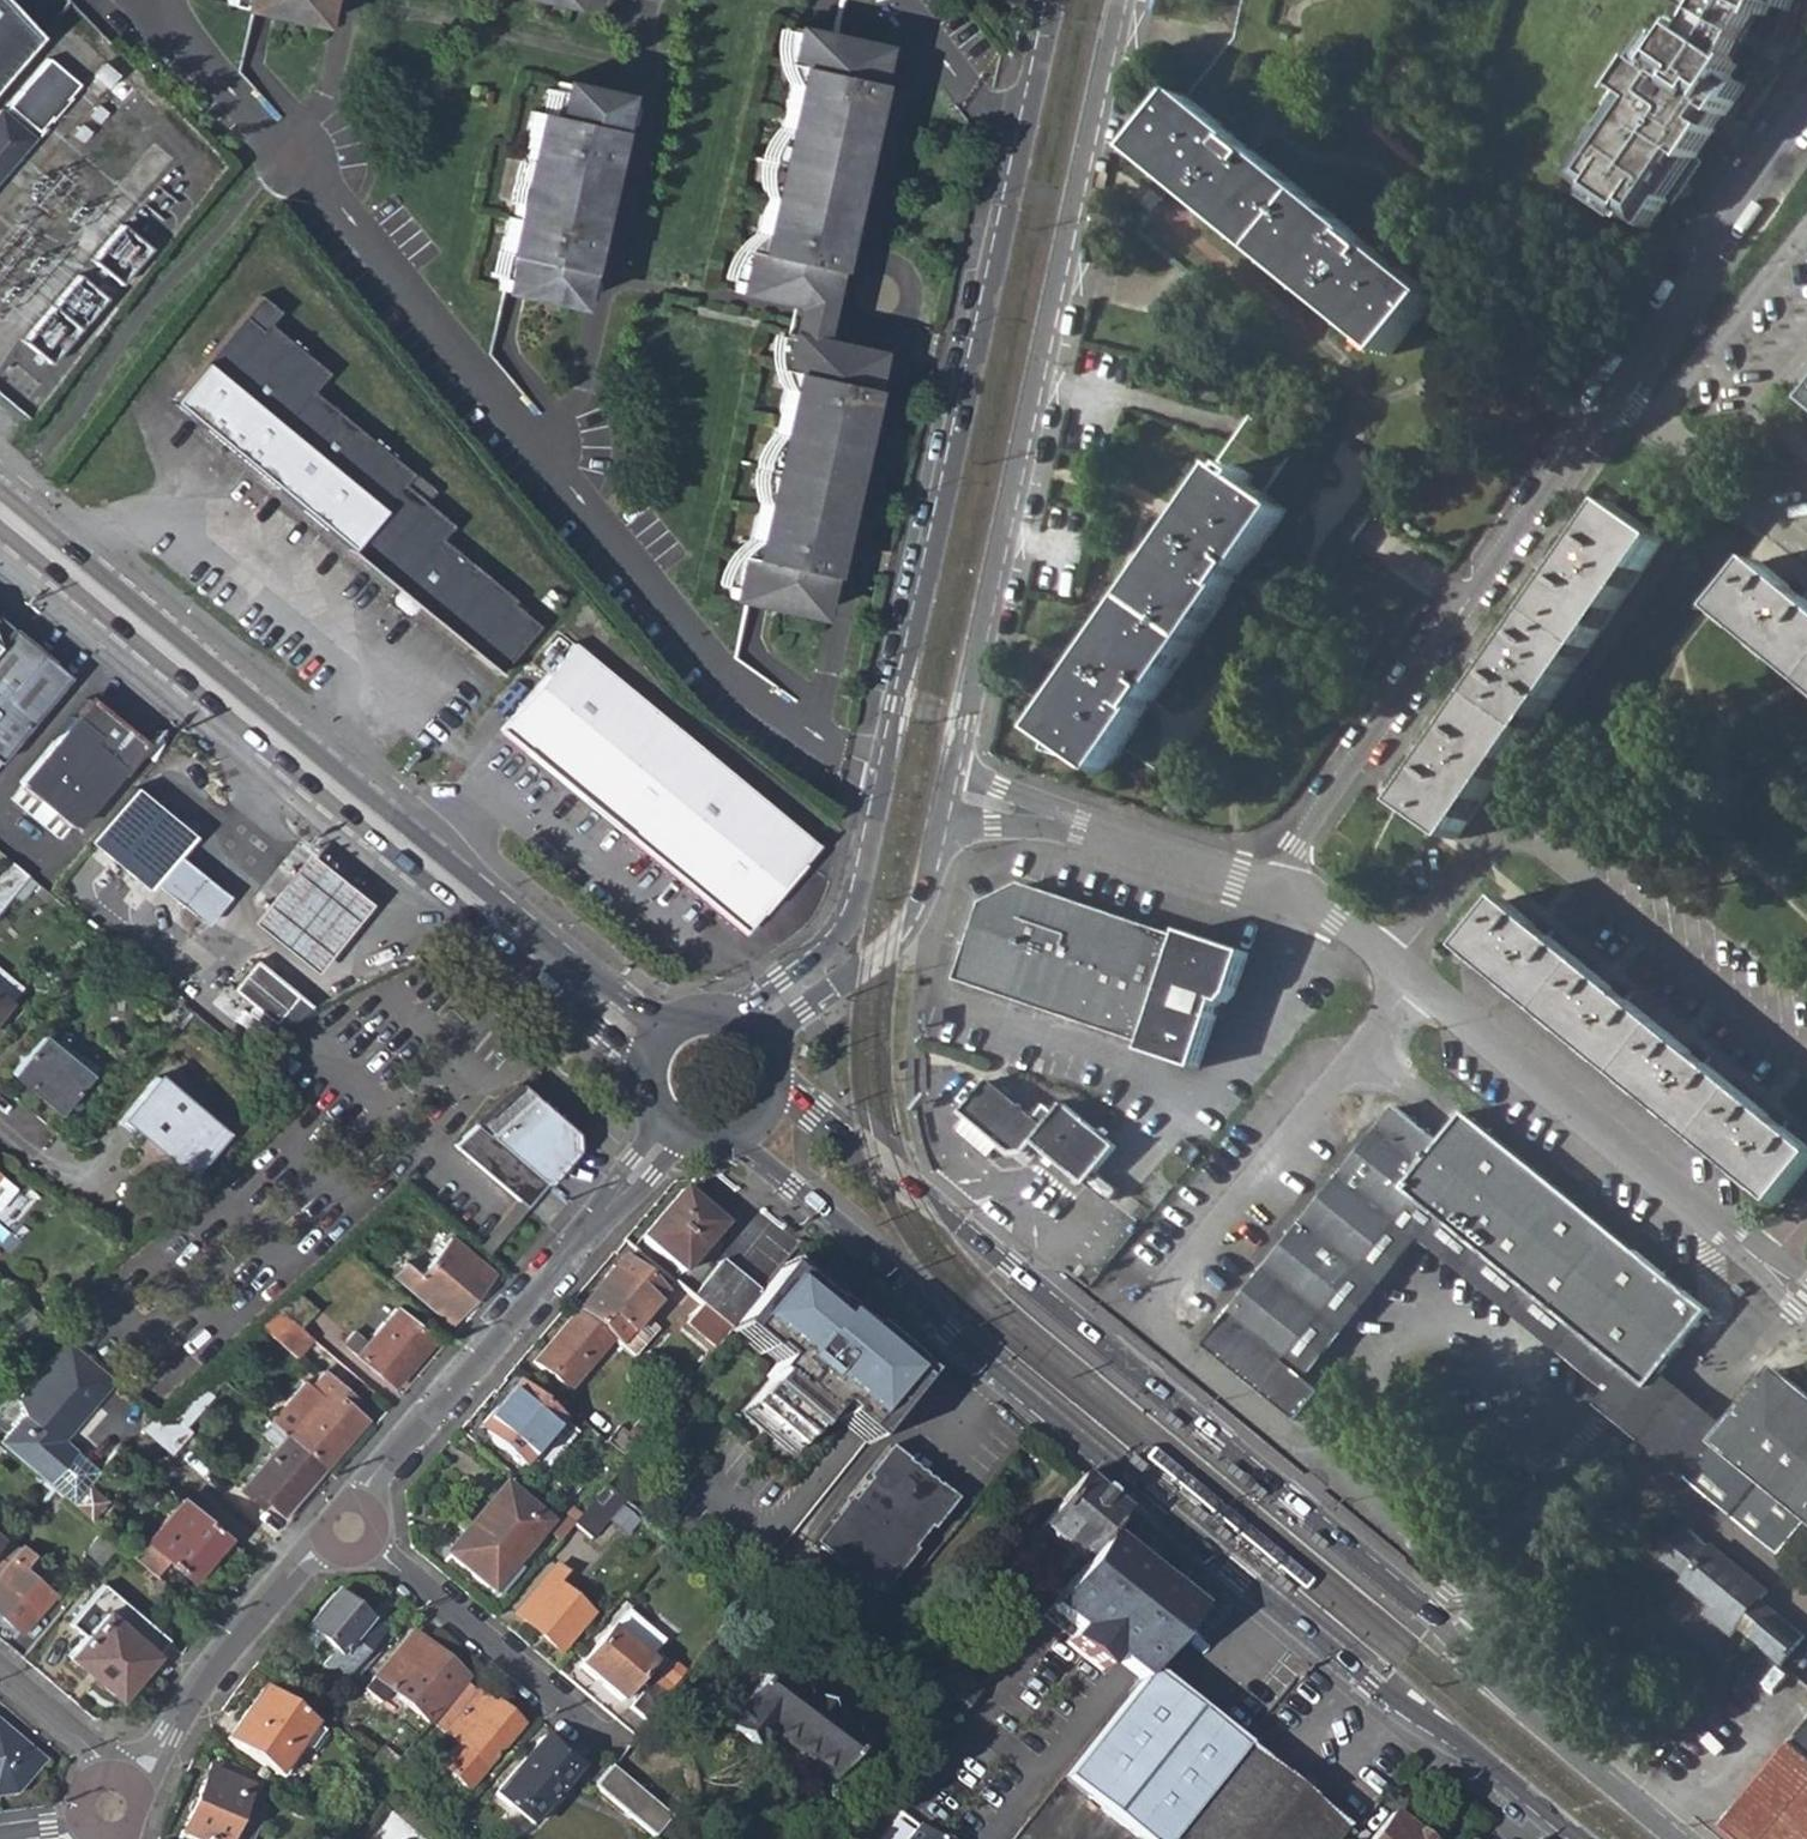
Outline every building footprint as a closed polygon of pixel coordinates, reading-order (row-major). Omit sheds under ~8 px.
[(12,0),(0,0),(0,98),(50,39),(12,0)] [(221,8),(262,18),(316,31),(324,0),(223,0),(221,8)] [(575,13),(578,0),(523,0),(575,13)] [(1751,0),(1716,0),(1699,29),(1739,57),(1768,8),(1751,0)] [(1768,8),(1775,11),(1780,0),(1751,0),(1768,8)] [(1699,29),(1692,24),(1680,42),(1666,31),(1657,43),(1660,45),(1651,57),(1649,55),(1629,84),(1637,90),(1618,117),(1624,122),(1605,148),(1599,144),(1579,172),(1653,223),(1673,195),(1667,191),(1695,151),(1701,155),(1721,126),(1714,121),(1723,107),(1731,113),(1741,98),(1735,94),(1746,79),(1738,74),(1746,62),(1739,57),(1699,29)] [(836,207),(853,126),(861,129),(879,44),(788,25),(780,62),(793,64),(754,244),(742,242),(731,288),(788,300),(821,306),(843,208),(836,207)] [(45,58),(5,106),(36,133),(77,84),(45,58)] [(493,279),(571,296),(587,227),(582,227),(597,158),(603,160),(618,87),(555,74),(547,107),(528,104),(520,141),(528,143),(511,212),(504,209),(495,243),(502,244),(493,279)] [(1186,98),(1138,156),(1387,358),(1434,300),(1186,98)] [(1,112),(32,138),(36,133),(5,106),(1,112)] [(32,138),(1,112),(0,111),(0,176),(32,138)] [(61,359),(151,244),(122,221),(83,270),(59,252),(8,318),(61,359)] [(268,324),(278,312),(257,295),(169,402),(497,674),(537,625),(510,603),(513,600),(440,539),(452,526),(402,485),(412,474),(312,392),(327,373),(268,324)] [(782,327),(815,335),(821,306),(788,300),(782,327)] [(831,514),(849,423),(856,424),(872,347),(815,335),(782,327),(774,366),(784,369),(745,553),(735,550),(726,592),(816,612),(836,516),(831,514)] [(1236,468),(1232,473),(1226,468),(1042,731),(1051,738),(1101,772),(1103,774),(1287,511),(1246,482),(1249,477),(1236,468)] [(1450,842),(1660,543),(1610,507),(1576,555),(1566,568),(1509,650),(1500,664),(1442,746),(1433,759),(1400,807),(1450,842)] [(1560,564),(1566,568),(1576,555),(1569,551),(1560,564)] [(1795,588),(1762,562),(1723,610),(1806,679),(1806,599),(1795,588)] [(1806,599),(1806,589),(1800,583),(1795,588),(1806,599)] [(548,588),(538,600),(550,610),(560,598),(548,588)] [(6,629),(0,636),(0,756),(66,679),(52,667),(47,672),(31,649),(6,629)] [(743,931),(813,846),(570,643),(499,729),(635,842),(743,931)] [(1493,659),(1500,664),(1509,650),(1502,646),(1493,659)] [(87,698),(18,782),(72,826),(141,743),(87,698)] [(1044,756),(1098,775),(1101,772),(1051,738),(1044,756)] [(1427,754),(1433,759),(1442,746),(1436,741),(1427,754)] [(370,902),(309,853),(255,919),(317,969),(370,902)] [(160,885),(207,921),(229,891),(183,856),(160,885)] [(24,875),(8,861),(0,871),(0,905),(24,875)] [(1184,940),(1023,885),(984,903),(959,980),(1148,1044),(1145,1052),(1200,1070),(1222,1003),(1229,1005),(1237,997),(1250,955),(1186,933),(1184,940)] [(1806,1172),(1806,1145),(1787,1128),(1774,1118),(1630,1001),(1618,990),(1553,938),(1540,927),(1507,901),(1467,948),(1730,1163),(1781,1204),(1806,1172)] [(1540,927),(1553,938),(1558,932),(1545,921),(1540,927)] [(85,953),(99,937),(89,929),(75,946),(85,953)] [(297,996),(242,952),(219,980),(253,1007),(248,1013),(266,1028),(275,1024),(297,996)] [(1618,990),(1630,1001),(1635,995),(1623,985),(1618,990)] [(166,1018),(169,1021),(182,1006),(168,993),(163,1000),(161,1003),(161,1006),(162,1010),(164,1014),(166,1018)] [(39,1035),(9,1071),(58,1110),(87,1075),(39,1035)] [(1696,1054),(1708,1064),(1714,1058),(1701,1048),(1696,1054)] [(154,1078),(117,1122),(134,1137),(138,1132),(188,1173),(221,1132),(154,1078)] [(575,1129),(521,1082),(475,1125),(543,1184),(577,1147),(575,1129)] [(1039,1114),(1029,1126),(982,1088),(957,1119),(996,1150),(994,1154),(1006,1164),(1024,1161),(1034,1151),(1081,1190),(1093,1176),(1112,1154),(1059,1112),(1050,1123),(1039,1114)] [(1466,1114),(1442,1144),(1397,1108),(1205,1347),(1299,1422),(1324,1391),(1309,1379),(1286,1361),(1418,1199),(1651,1388),(1663,1374),(1713,1311),(1638,1251),(1637,1252),(1466,1114)] [(1774,1118),(1787,1128),(1792,1122),(1779,1112),(1774,1118)] [(543,1184),(475,1125),(453,1144),(523,1207),(543,1184)] [(1093,1176),(1081,1190),(1110,1212),(1121,1197),(1093,1176)] [(665,1210),(638,1240),(680,1276),(723,1227),(681,1192),(665,1210)] [(1652,1450),(1689,1480),(1700,1466),(1720,1441),(1730,1428),(1694,1399),(1663,1374),(1651,1388),(1418,1199),(1286,1361),(1309,1379),(1422,1239),(1609,1391),(1596,1405),(1652,1450)] [(402,1262),(391,1274),(447,1322),(491,1273),(470,1256),(449,1238),(416,1275),(402,1262)] [(622,1259),(576,1312),(611,1341),(619,1348),(665,1294),(622,1259)] [(719,1263),(690,1298),(700,1306),(730,1331),(733,1327),(758,1295),(719,1263)] [(769,1383),(745,1412),(794,1453),(833,1408),(842,1416),(840,1417),(869,1442),(912,1388),(776,1273),(767,1285),(758,1295),(733,1327),(763,1353),(765,1351),(779,1362),(764,1380),(769,1383)] [(312,1309),(292,1291),(274,1307),(296,1326),(312,1309)] [(685,1326),(715,1349),(730,1331),(700,1306),(685,1326)] [(291,1359),(310,1339),(296,1326),(274,1307),(254,1325),(291,1359)] [(351,1333),(341,1344),(391,1387),(431,1341),(393,1309),(364,1343),(351,1333)] [(567,1393),(611,1341),(576,1312),(532,1363),(567,1393)] [(67,1340),(17,1398),(22,1414),(0,1440),(0,1444),(47,1484),(74,1451),(62,1441),(58,1438),(77,1417),(80,1420),(115,1380),(67,1340)] [(182,1427),(220,1381),(206,1369),(154,1415),(140,1428),(168,1453),(187,1431),(182,1427)] [(1777,1370),(1730,1428),(1720,1441),(1700,1466),(1794,1542),(1806,1527),(1806,1394),(1777,1370)] [(303,1385),(268,1422),(269,1423),(322,1467),(363,1420),(346,1405),(352,1398),(322,1372),(307,1388),(303,1385)] [(514,1385),(476,1429),(521,1467),(559,1422),(514,1385)] [(126,1417),(140,1428),(154,1415),(140,1402),(126,1417)] [(616,1428),(603,1444),(625,1461),(662,1415),(651,1407),(627,1436),(616,1428)] [(1178,1423),(1164,1413),(1158,1420),(1172,1431),(1178,1423)] [(80,1420),(77,1417),(58,1438),(62,1441),(80,1420)] [(574,1434),(559,1422),(521,1467),(536,1480),(574,1434)] [(280,1515),(322,1467),(269,1423),(260,1434),(272,1447),(236,1489),(259,1509),(264,1502),(280,1515)] [(97,1471),(74,1451),(47,1484),(53,1489),(70,1504),(85,1485),(97,1471)] [(832,1522),(814,1547),(841,1567),(838,1571),(845,1576),(847,1572),(874,1593),(893,1569),(897,1572),(910,1554),(906,1551),(947,1501),(888,1455),(847,1503),(844,1501),(829,1519),(832,1522)] [(1145,1466),(1131,1455),(1125,1463),(1139,1473),(1145,1466)] [(1689,1480),(1783,1556),(1794,1542),(1700,1466),(1689,1480)] [(1080,1477),(1036,1529),(1079,1564),(1101,1537),(1121,1511),(1080,1477)] [(503,1484),(444,1554),(491,1594),(492,1592),(498,1597),(521,1570),(515,1565),(550,1522),(503,1484)] [(85,1485),(70,1504),(88,1520),(103,1501),(85,1485)] [(589,1542),(622,1501),(603,1488),(572,1524),(570,1526),(589,1542)] [(137,1536),(125,1551),(153,1575),(165,1561),(187,1579),(223,1538),(179,1500),(142,1541),(137,1536)] [(1228,1535),(1192,1506),(1186,1514),(1222,1543),(1228,1535)] [(1026,1543),(1068,1577),(1079,1564),(1036,1529),(1026,1543)] [(1770,1591),(1715,1546),(1713,1549),(1689,1529),(1678,1542),(1676,1541),(1660,1561),(1672,1572),(1674,1570),(1687,1580),(1685,1583),(1714,1606),(1707,1614),(1733,1636),(1740,1628),(1754,1639),(1784,1664),(1806,1636),(1777,1612),(1774,1615),(1760,1604),(1763,1600),(1770,1591)] [(80,1553),(97,1567),(117,1544),(100,1530),(80,1553)] [(1325,1545),(1312,1534),(1306,1542),(1319,1552),(1325,1545)] [(1165,1588),(1101,1537),(1079,1564),(1068,1577),(1043,1609),(1072,1631),(1065,1640),(1063,1643),(1099,1672),(1108,1660),(1136,1683),(1146,1671),(1193,1611),(1165,1588)] [(19,1632),(51,1595),(20,1568),(31,1555),(20,1546),(19,1548),(10,1540),(0,1551),(0,1615),(19,1632)] [(1352,1554),(1371,1571),(1377,1564),(1358,1547),(1352,1554)] [(557,1566),(516,1614),(559,1650),(589,1615),(555,1587),(567,1573),(557,1566)] [(1290,1587),(1277,1576),(1271,1584),(1284,1594),(1290,1587)] [(81,1635),(66,1655),(115,1697),(165,1641),(101,1585),(68,1623),(81,1635)] [(320,1666),(347,1688),(386,1641),(380,1635),(383,1630),(370,1619),(368,1622),(334,1594),(304,1629),(310,1636),(302,1646),(312,1655),(321,1646),(330,1653),(320,1666)] [(1760,1604),(1774,1615),(1777,1612),(1763,1600),(1760,1604)] [(1072,1631),(1043,1609),(1037,1617),(1065,1640),(1072,1631)] [(625,1611),(610,1629),(647,1660),(662,1642),(625,1611)] [(610,1629),(578,1667),(619,1701),(652,1664),(610,1629)] [(374,1710),(378,1705),(388,1692),(426,1725),(429,1721),(461,1683),(464,1680),(409,1634),(357,1696),(374,1710)] [(658,1675),(672,1687),(684,1672),(670,1661),(658,1675)] [(772,1663),(724,1727),(756,1752),(770,1733),(833,1780),(868,1734),(772,1663)] [(1137,1838),(1168,1838),(1242,1747),(1218,1728),(1146,1671),(1136,1683),(1131,1689),(1060,1777),(1137,1838)] [(662,1696),(664,1698),(671,1689),(658,1677),(650,1686),(647,1684),(627,1708),(642,1722),(662,1696)] [(489,1707),(461,1683),(429,1721),(455,1744),(437,1766),(464,1791),(519,1725),(492,1702),(489,1707)] [(259,1691),(225,1742),(275,1776),(298,1745),(306,1750),(317,1732),(259,1691)] [(378,1705),(415,1737),(426,1725),(388,1692),(378,1705)] [(16,1793),(41,1762),(0,1727),(0,1795),(16,1793)] [(1796,1746),(1806,1756),(1806,1732),(1796,1746)] [(543,1738),(494,1794),(528,1824),(573,1771),(554,1756),(558,1750),(543,1738)] [(1796,1746),(1759,1792),(1732,1825),(1750,1838),(1806,1838),(1806,1756),(1796,1746)] [(1242,1747),(1168,1838),(1334,1838),(1342,1829),(1242,1747)] [(383,1751),(372,1764),(384,1774),(392,1764),(395,1760),(383,1751)] [(592,1786),(652,1837),(668,1817),(608,1767),(592,1786)] [(231,1827),(242,1801),(255,1807),(261,1796),(206,1773),(178,1836),(185,1838),(226,1838),(231,1827)] [(1389,1814),(1369,1838),(1420,1838),(1389,1814)] [(453,1821),(447,1829),(459,1838),(464,1838),(469,1833),(453,1821)] [(915,1826),(904,1838),(932,1838),(915,1826)] [(243,1832),(231,1827),(226,1838),(247,1838),(243,1832)]
